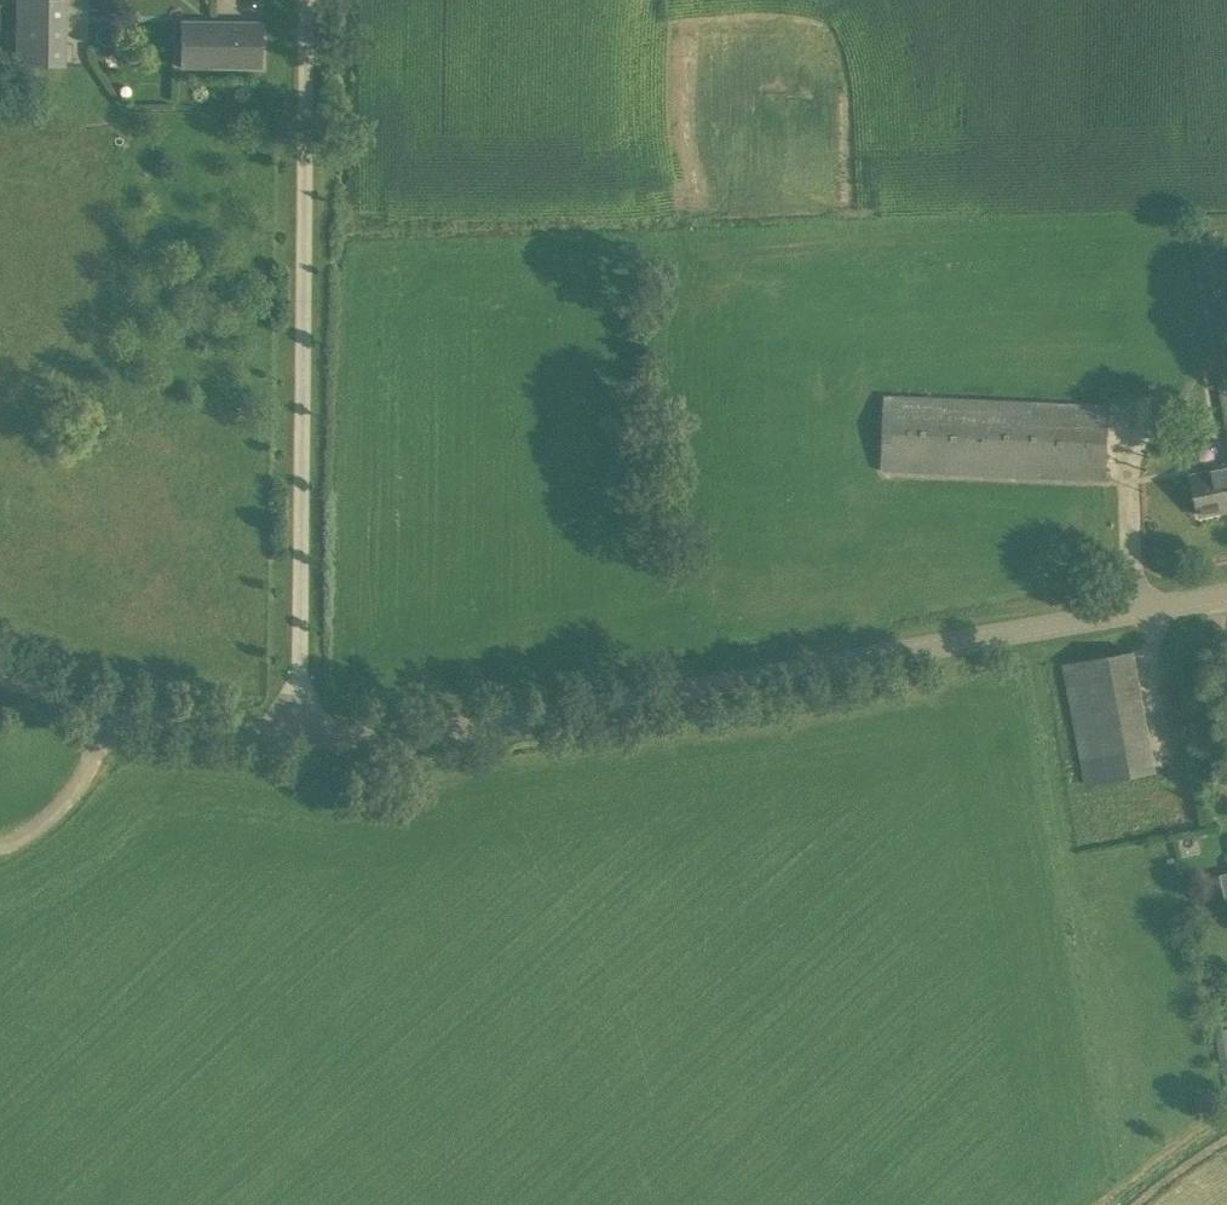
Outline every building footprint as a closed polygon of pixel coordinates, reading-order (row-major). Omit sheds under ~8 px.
[(65,66),(66,0),(16,0),(15,65),(65,66)] [(262,22),(180,21),(180,66),(261,67),(262,22)] [(1105,481),(1110,404),(884,395),(880,472),(1105,481)] [(1226,510),(1226,467),(1192,475),(1200,516),(1226,510)] [(1157,770),(1135,650),(1063,664),(1085,783),(1157,770)]
